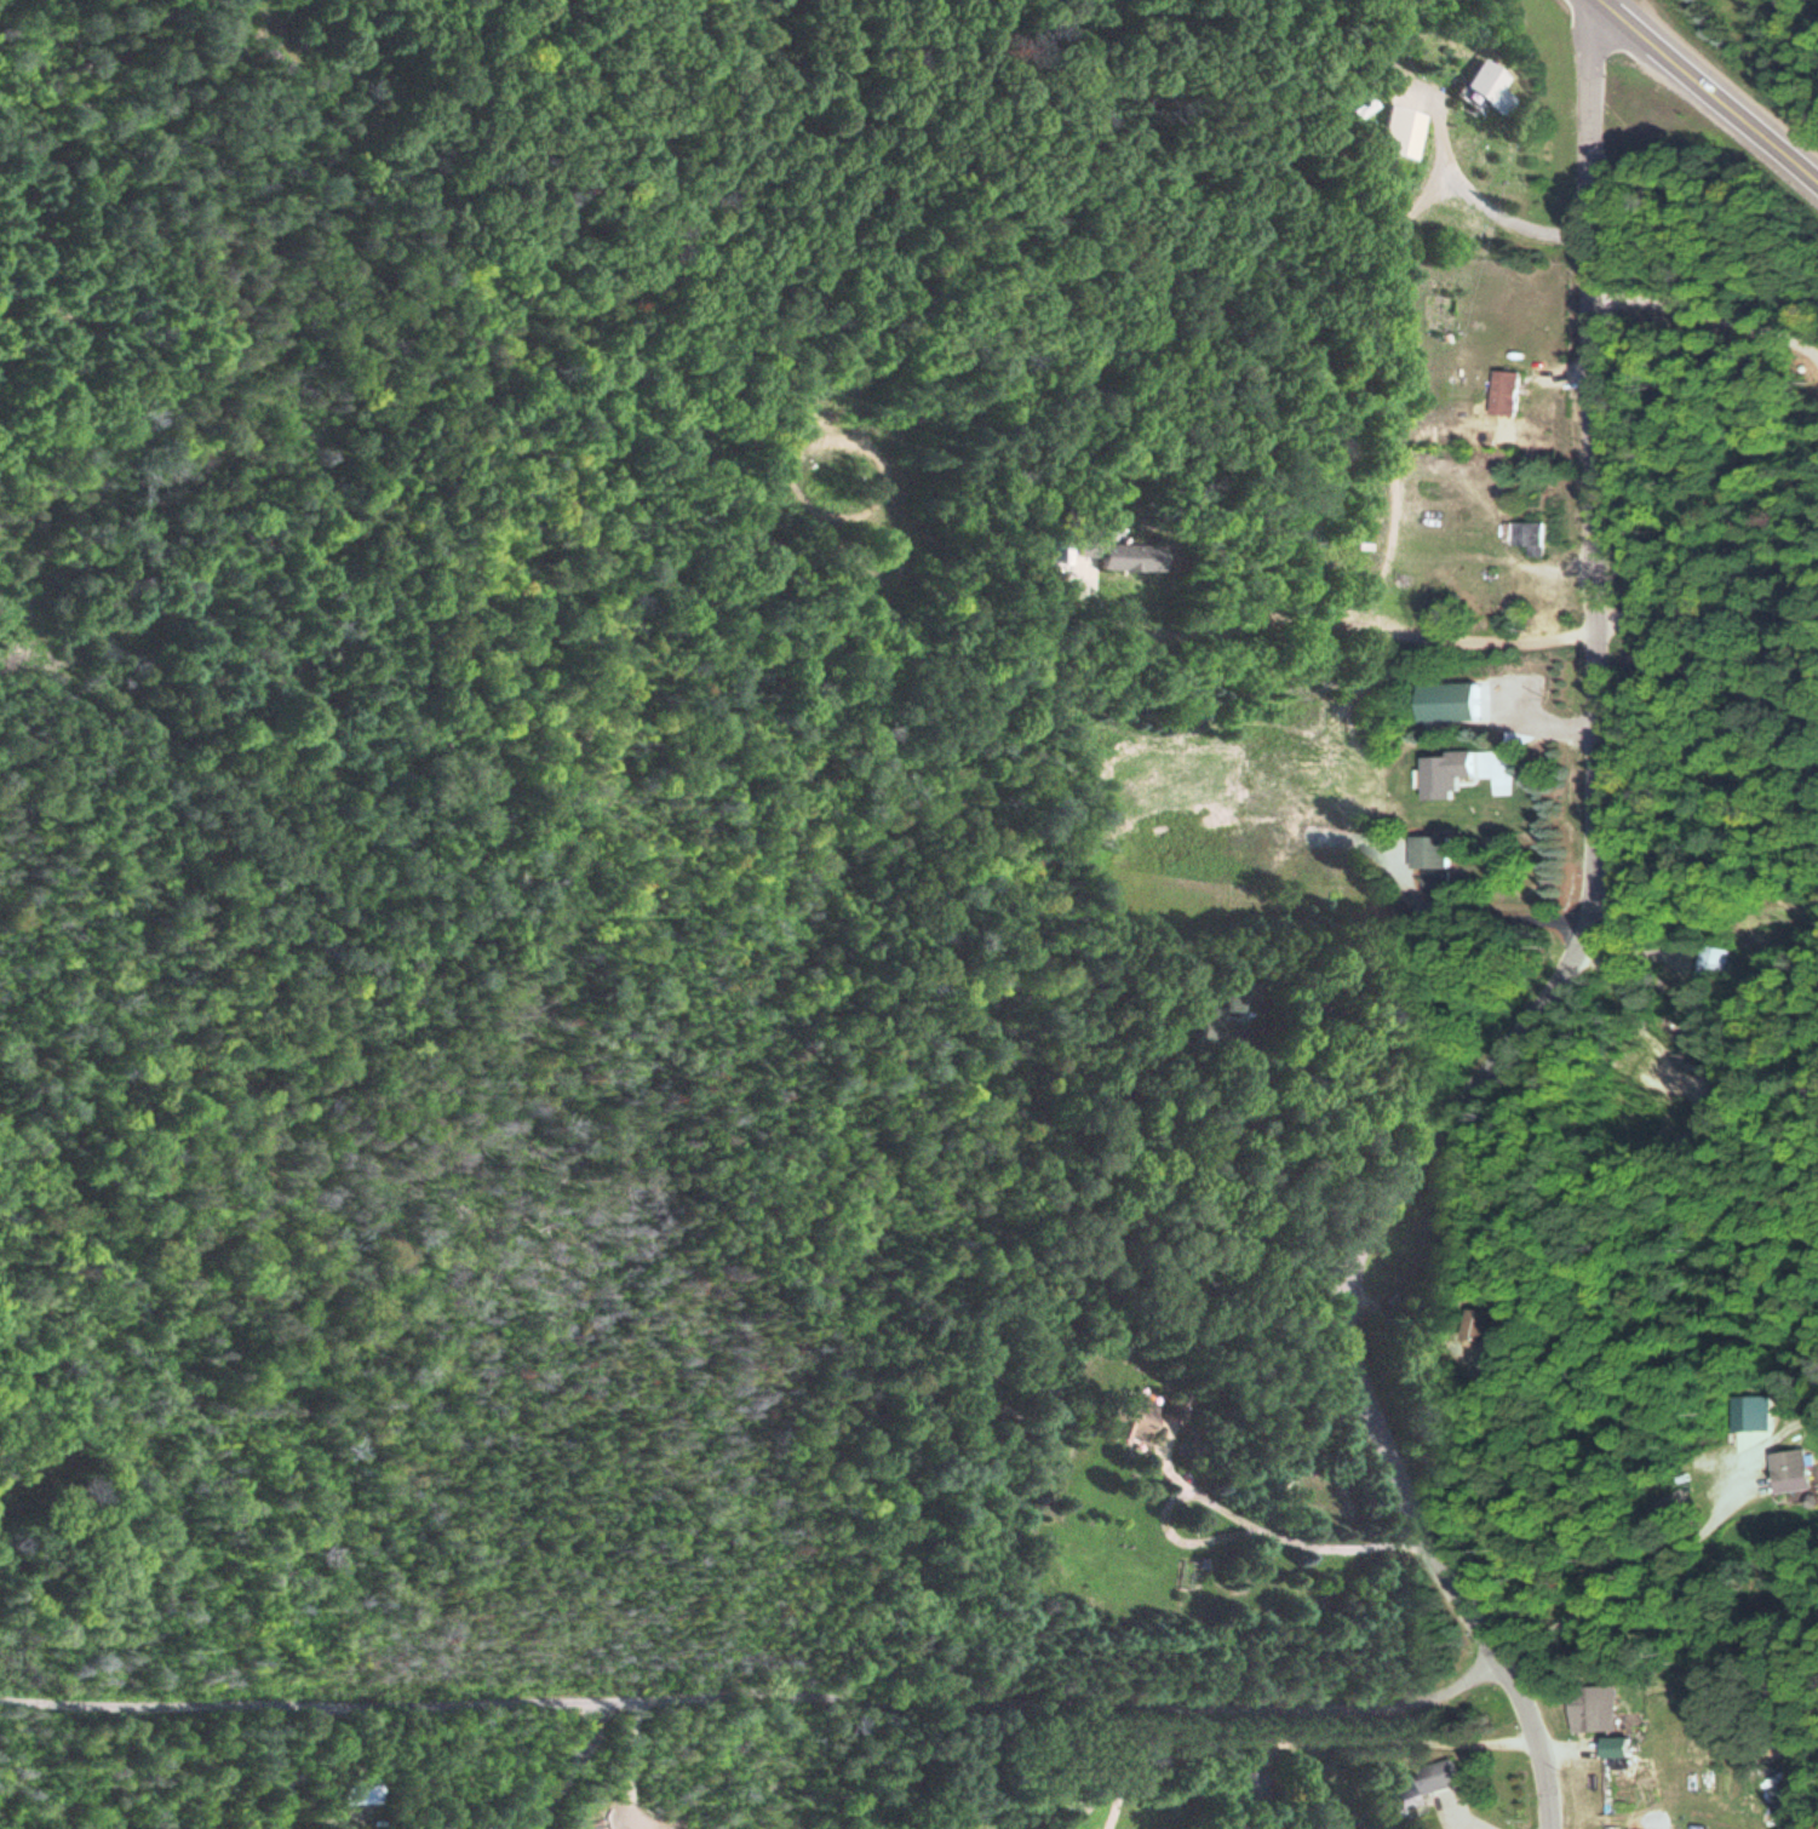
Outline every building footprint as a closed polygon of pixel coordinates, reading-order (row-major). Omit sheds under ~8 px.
[(1496,62),(1471,70),(1485,110),(1510,102),(1496,62)] [(1415,157),(1424,111),(1387,104),(1379,151),(1415,157)] [(1520,413),(1520,369),(1493,369),(1493,413),(1520,413)] [(1536,520),(1497,520),(1497,552),(1536,552),(1536,520)] [(1099,568),(1169,570),(1170,544),(1102,542),(1102,534),(1077,533),(1076,554),(1099,555),(1099,568)] [(1444,834),(1408,834),(1408,866),(1417,866),(1416,889),(1443,890),(1444,834)] [(1701,941),(1683,1006),(1704,1012),(1722,947),(1701,941)] [(1222,1044),(1221,1015),(1249,1015),(1249,981),(1224,981),(1224,997),(1208,997),(1208,1015),(1200,1015),(1200,1045),(1222,1044)] [(1478,1338),(1499,1341),(1503,1311),(1482,1309),(1478,1338)] [(1159,1395),(1114,1385),(1105,1421),(1113,1423),(1111,1432),(1124,1435),(1123,1437),(1148,1443),(1159,1395)] [(1175,1386),(1157,1412),(1176,1426),(1194,1400),(1175,1386)] [(1783,1493),(1817,1487),(1810,1446),(1776,1452),(1783,1493)] [(1573,1730),(1613,1730),(1613,1694),(1573,1694),(1573,1730)] [(1427,1777),(1380,1787),(1384,1809),(1468,1791),(1461,1755),(1424,1763),(1427,1777)] [(1237,1809),(1262,1809),(1262,1771),(1237,1771),(1237,1809)] [(378,1776),(341,1776),(341,1804),(378,1804),(378,1776)]
